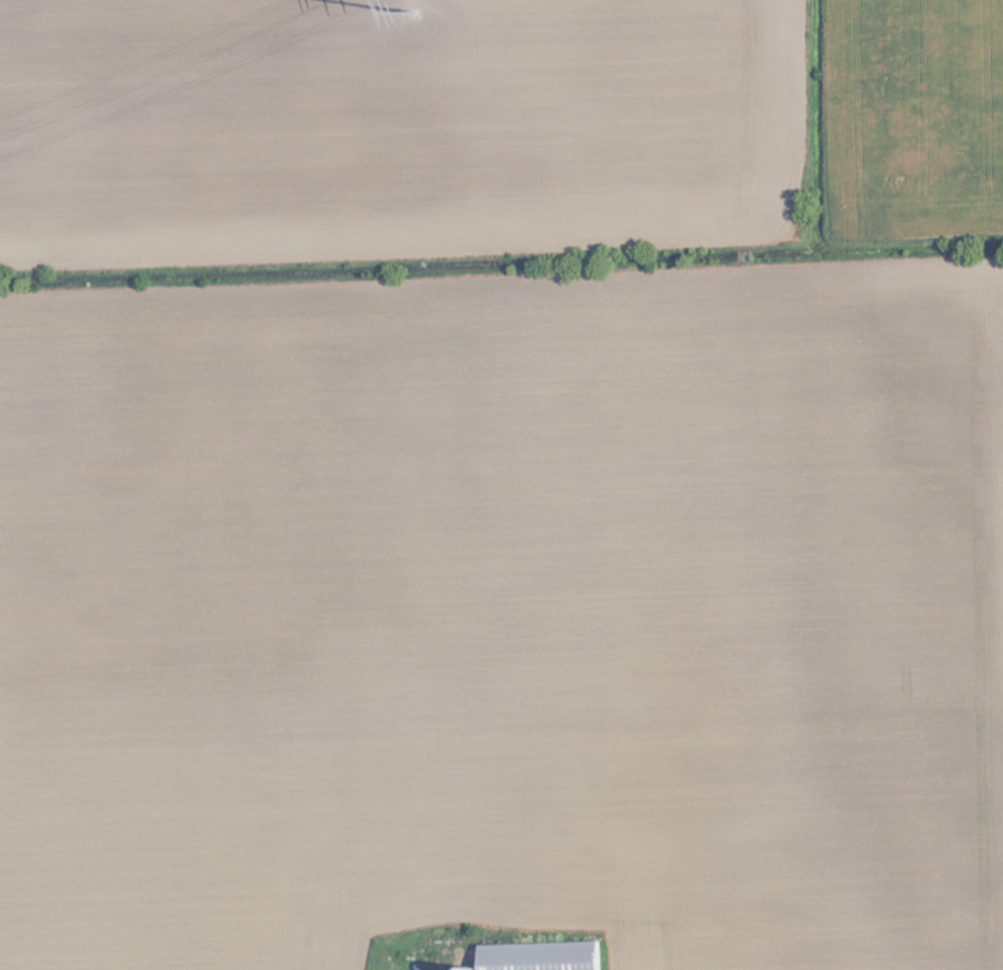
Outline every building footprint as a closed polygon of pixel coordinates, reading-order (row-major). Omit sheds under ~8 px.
[(609,941),(486,944),(487,969),(609,969),(609,941)]
